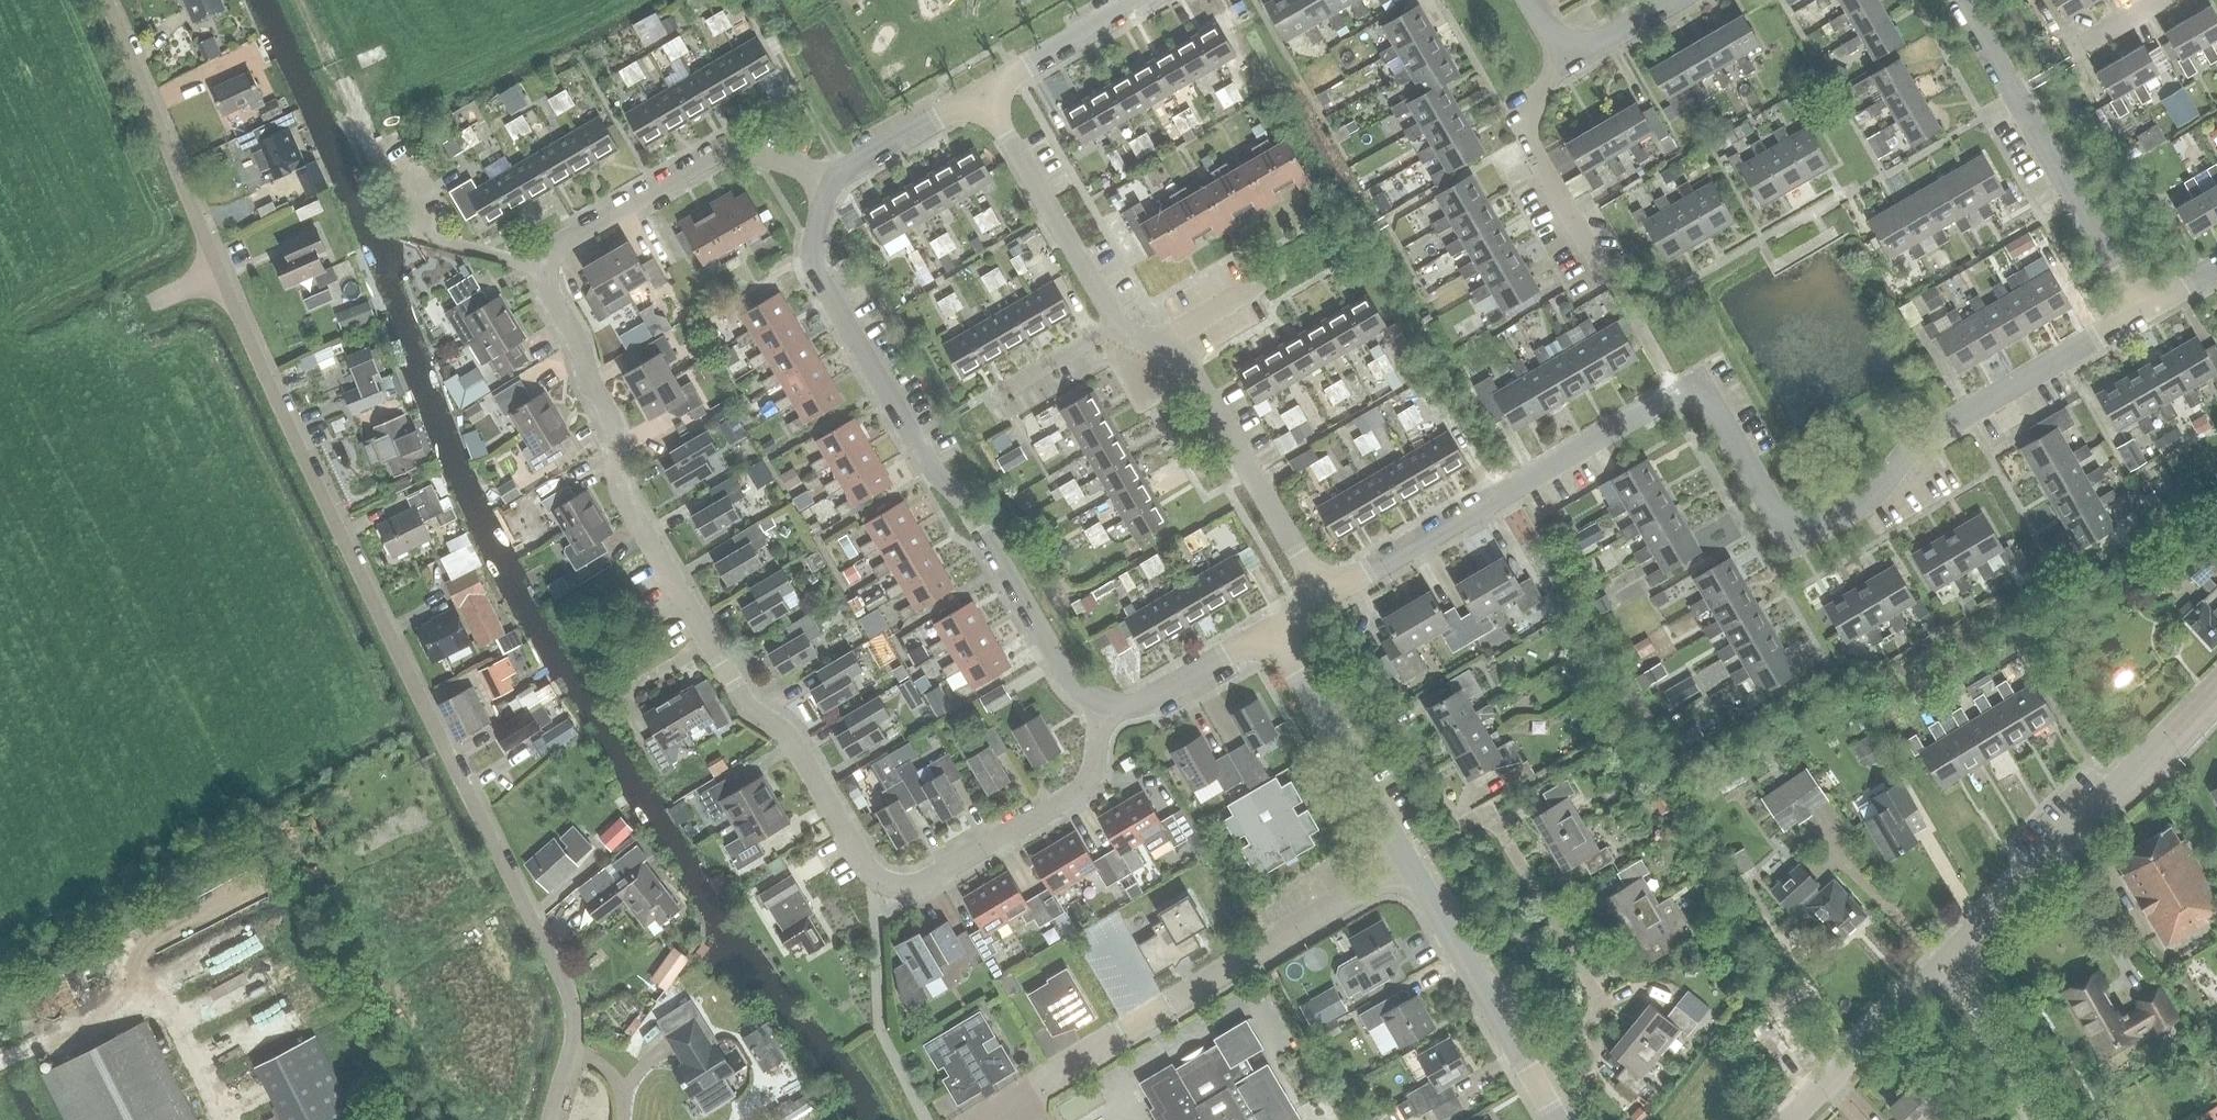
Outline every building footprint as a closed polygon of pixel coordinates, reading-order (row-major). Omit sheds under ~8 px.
[(196,20),(224,6),(221,0),(187,0),(196,20)] [(1315,24),(1310,27),(1294,0),(1273,0),(1264,5),(1286,41),(1304,30),(1313,45),(1323,39),(1315,24)] [(1337,11),(1332,13),(1325,0),(1294,0),(1310,27),(1315,24),(1327,16),(1336,31),(1346,25),(1337,11)] [(1362,0),(1325,0),(1332,13),(1337,11),(1350,3),(1359,17),(1369,12),(1362,0)] [(1821,8),(1830,3),(1828,0),(1816,0),(1821,8)] [(1829,22),(1866,0),(1838,0),(1845,11),(1828,21),(1829,22)] [(1841,44),(1887,17),(1877,0),(1866,0),(1829,22),(1834,31),(1843,26),(1842,23),(1849,19),(1858,34),(1841,44)] [(2088,6),(2090,5),(2087,0),(2054,0),(2066,19),(2088,6)] [(1385,63),(1399,55),(1396,50),(1433,28),(1419,4),(1382,26),(1393,45),(1379,53),(1385,63)] [(2187,19),(2204,48),(2201,50),(2210,64),(2216,60),(2216,54),(2211,44),(2216,41),(2216,15),(2211,5),(2187,19)] [(722,10),(714,16),(723,31),(731,26),(722,10)] [(671,15),(661,21),(668,33),(678,28),(671,15)] [(1741,15),(1717,29),(1735,57),(1745,75),(1755,69),(1749,59),(1746,61),(1742,53),(1758,44),(1741,15)] [(723,31),(714,16),(705,21),(714,36),(723,31)] [(648,20),(638,25),(649,45),(658,40),(668,35),(659,17),(649,22),(648,20)] [(1887,17),(1841,44),(1847,54),(1857,48),(1856,46),(1863,41),(1873,58),(1902,42),(1887,17)] [(2187,19),(2185,21),(2164,33),(2169,41),(2161,46),(2170,61),(2178,56),(2180,61),(2178,62),(2187,78),(2196,72),(2188,57),(2201,50),(2204,48),(2187,19)] [(1217,22),(1194,35),(1213,69),(1236,56),(1217,22)] [(1392,75),(1396,81),(1398,86),(1412,78),(1409,72),(1446,50),(1433,28),(1396,50),(1399,55),(1406,68),(1392,75)] [(1717,29),(1695,42),(1712,70),(1723,88),(1732,82),(1726,72),(1724,74),(1719,66),(1735,57),(1717,29)] [(1194,35),(1172,48),(1191,81),(1213,69),(1194,35)] [(679,36),(670,41),(679,57),(688,52),(679,36)] [(197,45),(205,61),(221,54),(214,37),(197,45)] [(756,37),(734,50),(753,83),(775,70),(756,37)] [(679,57),(670,41),(662,46),(671,62),(679,57)] [(1695,42),(1672,55),(1689,84),(1699,101),(1709,96),(1704,86),(1702,87),(1697,79),(1712,70),(1695,42)] [(2136,87),(2134,89),(2142,104),(2151,99),(2143,84),(2159,75),(2142,45),(2120,58),(2136,87)] [(1172,48),(1151,60),(1170,94),(1191,81),(1172,48)] [(734,50),(712,63),(731,95),(753,83),(734,50)] [(1460,73),(1446,50),(1409,72),(1412,78),(1420,90),(1391,107),(1397,117),(1411,108),(1408,103),(1444,83),(1445,82),(1460,73)] [(1689,84),(1672,55),(1650,68),(1671,104),(1677,114),(1686,108),(1680,99),(1678,100),(1674,93),(1689,84)] [(1866,107),(1866,108),(1912,81),(1898,58),(1852,85),(1858,95),(1868,89),(1866,86),(1874,81),(1883,97),(1866,107)] [(2120,58),(2117,60),(2097,72),(2113,101),(2111,102),(2119,117),(2129,112),(2120,97),(2133,89),(2134,89),(2136,87),(2120,58)] [(1151,60),(1129,73),(1148,106),(1170,94),(1151,60)] [(636,61),(627,66),(636,82),(645,77),(636,61)] [(712,63),(691,75),(710,108),(731,95),(712,63)] [(1838,65),(1831,79),(1843,85),(1850,70),(1838,65)] [(636,82),(627,66),(618,71),(628,87),(636,82)] [(1803,73),(1810,86),(1820,81),(1812,67),(1803,73)] [(670,88),(669,88),(688,121),(710,108),(691,75),(690,76),(686,68),(665,80),(670,88)] [(250,71),(210,90),(223,118),(263,100),(250,71)] [(1129,73),(1107,85),(1126,119),(1148,106),(1129,73)] [(1879,130),(1880,131),(1925,103),(1912,81),(1866,108),(1872,117),(1882,112),(1880,108),(1888,104),(1897,120),(1879,130)] [(1232,83),(1224,88),(1233,103),(1241,98),(1232,83)] [(1457,105),(1444,83),(1408,103),(1411,108),(1419,121),(1404,130),(1407,136),(1410,140),(1424,132),(1421,126),(1457,105)] [(510,116),(520,111),(516,103),(524,98),(517,85),(498,94),(510,116)] [(1107,85),(1086,98),(1105,131),(1126,119),(1107,85)] [(2166,109),(2177,127),(2199,114),(2183,86),(2170,94),(2175,103),(2166,109)] [(669,88),(647,101),(666,133),(688,121),(669,88)] [(1233,103),(1224,88),(1215,93),(1224,108),(1233,103)] [(565,90),(557,95),(566,110),(574,105),(565,90)] [(566,110),(557,95),(548,100),(557,115),(566,110)] [(1105,131),(1086,98),(1063,111),(1082,144),(1105,131)] [(277,100),(258,109),(263,122),(282,113),(277,100)] [(666,133),(647,101),(625,114),(644,147),(666,133)] [(1635,101),(1610,116),(1627,145),(1638,163),(1648,157),(1643,147),(1640,149),(1635,141),(1652,131),(1635,101)] [(1925,103),(1880,131),(1885,141),(1895,135),(1893,132),(1901,127),(1911,144),(1939,128),(1925,103)] [(1671,104),(1662,109),(1663,110),(1668,119),(1677,114),(1671,104)] [(1423,164),(1437,155),(1434,149),(1471,128),(1457,105),(1421,126),(1424,132),(1432,145),(1417,154),(1423,164)] [(1642,112),(1658,140),(1668,134),(1652,106),(1642,112)] [(1189,107),(1180,112),(1189,128),(1198,123),(1189,107)] [(293,112),(234,138),(235,138),(237,137),(242,150),(250,146),(263,175),(272,172),(275,179),(292,172),(291,171),(295,169),(306,164),(303,158),(304,157),(291,128),(299,125),(293,112)] [(1189,128),(1180,112),(1171,117),(1181,133),(1189,128)] [(522,115),(513,120),(522,136),(531,131),(522,115)] [(599,116),(576,130),(595,162),(618,149),(599,116)] [(1588,129),(1605,159),(1615,176),(1625,170),(1620,161),(1617,162),(1612,154),(1627,145),(1610,116),(1588,129)] [(522,136),(513,120),(504,125),(514,141),(522,136)] [(1354,120),(1345,125),(1350,134),(1359,129),(1354,120)] [(1772,131),(1780,144),(1785,141),(1807,179),(1830,165),(1808,127),(1790,138),(1782,125),(1772,131)] [(470,126),(461,132),(471,147),(479,142),(470,126)] [(1484,151),(1471,128),(1434,149),(1437,155),(1439,158),(1445,168),(1430,177),(1436,186),(1451,178),(1448,173),(1484,151)] [(1605,159),(1588,129),(1565,142),(1593,189),(1603,184),(1597,174),(1594,176),(1589,168),(1605,159)] [(576,130),(555,142),(574,175),(595,162),(576,130)] [(461,132),(453,137),(443,142),(452,158),(471,147),(461,132)] [(1146,133),(1137,138),(1146,153),(1155,148),(1146,133)] [(1146,153),(1137,138),(1128,143),(1137,158),(1146,153)] [(1267,138),(1259,143),(1285,186),(1294,181),(1298,188),(1309,181),(1285,140),(1273,147),(1267,138)] [(1750,144),(1757,157),(1761,154),(1784,192),(1807,179),(1785,141),(1780,144),(1767,151),(1760,138),(1750,144)] [(555,142),(533,155),(552,188),(574,175),(555,142)] [(1256,157),(1244,164),(1269,205),(1278,199),(1274,192),(1285,186),(1259,143),(1251,148),(1256,157)] [(974,147),(951,160),(970,193),(993,180),(974,147)] [(1107,155),(1116,171),(1125,166),(1116,150),(1107,155)] [(1760,206),(1779,195),(1784,192),(1761,154),(1757,157),(1744,165),(1736,152),(1727,157),(1735,170),(1738,168),(1760,206)] [(1983,153),(1959,167),(1981,205),(1986,202),(2000,194),(2007,206),(2016,201),(2009,189),(2005,191),(1983,153)] [(1209,154),(1201,159),(1207,171),(1216,166),(1209,154)] [(533,155),(511,167),(531,200),(552,188),(533,155)] [(483,169),(490,180),(509,213),(531,200),(511,167),(505,157),(483,169)] [(306,164),(295,169),(309,197),(328,188),(328,186),(316,162),(315,160),(306,164)] [(951,160),(930,173),(949,206),(970,193),(951,160)] [(1226,162),(1218,167),(1243,211),(1253,205),(1257,212),(1269,205),(1244,164),(1231,171),(1226,162)] [(2216,222),(2216,166),(2216,164),(2207,170),(2216,185),(2204,192),(2202,193),(2199,195),(2215,223),(2216,222)] [(1664,180),(1676,172),(1672,165),(1660,173),(1664,180)] [(1215,181),(1203,188),(1227,229),(1237,223),(1233,216),(1243,211),(1218,167),(1210,172),(1215,181)] [(1959,167),(1937,180),(1959,218),(1964,215),(1977,207),(1984,219),(1993,214),(1986,202),(1981,205),(1959,167)] [(930,173),(908,185),(927,218),(949,206),(930,173)] [(1432,223),(1435,228),(1438,233),(1452,225),(1449,220),(1486,198),(1472,176),(1436,197),(1446,215),(1432,223)] [(509,213),(490,180),(477,188),(471,178),(448,192),(465,221),(478,213),(486,226),(509,213)] [(2199,195),(2202,193),(2193,178),(2183,183),(2192,199),(2176,209),(2192,236),(2215,223),(2199,195)] [(1937,180),(1915,192),(1936,230),(1941,228),(1954,220),(1961,232),(1971,226),(1964,215),(1959,218),(1937,180)] [(1677,187),(1684,199),(1688,197),(1709,235),(1734,220),(1713,183),(1694,194),(1687,181),(1677,187)] [(908,185),(886,198),(905,231),(927,218),(908,185)] [(1185,186),(1177,191),(1203,234),(1212,229),(1216,236),(1227,229),(1203,188),(1190,195),(1185,186)] [(1174,205),(1163,211),(1187,253),(1196,247),(1192,240),(1203,234),(1177,191),(1169,196),(1174,205)] [(735,199),(731,192),(721,198),(745,239),(757,232),(762,241),(771,236),(746,193),(735,199)] [(1915,192),(1891,206),(1913,243),(1918,240),(1932,232),(1939,245),(1948,240),(1941,228),(1936,230),(1915,192)] [(1654,200),(1661,212),(1664,210),(1686,249),(1709,235),(1688,197),(1684,199),(1671,207),(1664,194),(1654,200)] [(710,204),(714,211),(704,217),(729,260),(737,255),(732,246),(745,239),(721,198),(710,204)] [(905,231),(886,198),(864,211),(883,244),(905,231)] [(1499,221),(1486,198),(1449,220),(1452,225),(1459,237),(1445,246),(1451,256),(1465,247),(1462,242),(1499,221)] [(318,202),(296,212),(301,223),(323,212),(318,202)] [(1187,253),(1163,211),(1149,219),(1139,202),(1131,207),(1122,212),(1148,257),(1157,252),(1160,259),(1171,252),(1175,260),(1187,253)] [(1889,257),(1908,246),(1915,258),(1925,253),(1918,240),(1913,243),(1891,206),(1867,220),(1889,257)] [(990,207),(981,212),(990,228),(999,223),(990,207)] [(1664,261),(1683,250),(1686,249),(1664,210),(1661,212),(1649,219),(1642,207),(1631,213),(1639,225),(1642,223),(1664,261)] [(990,228),(981,212),(973,217),(982,233),(990,228)] [(716,256),(721,265),(729,260),(704,217),(694,223),(690,216),(681,221),(686,228),(675,235),(687,256),(696,251),(703,263),(716,256)] [(1513,244),(1499,221),(1462,242),(1465,247),(1473,260),(1459,269),(1464,278),(1479,270),(1476,265),(1513,244)] [(332,266),(324,269),(319,257),(327,253),(317,229),(280,245),(286,257),(275,262),(286,288),(314,276),(319,289),(338,280),(332,266)] [(947,232),(938,237),(947,253),(956,248),(947,232)] [(2028,232),(2004,246),(2012,259),(2036,245),(2028,232)] [(947,253),(938,237),(929,242),(938,258),(947,253)] [(628,242),(605,255),(626,291),(648,278),(654,289),(666,282),(653,258),(641,265),(628,242)] [(1526,267),(1513,244),(1476,265),(1479,270),(1487,283),(1472,291),(1478,301),(1492,293),(1489,289),(1526,267)] [(908,255),(917,270),(925,265),(916,250),(908,255)] [(633,302),(626,291),(605,255),(583,268),(596,291),(585,298),(599,322),(633,302)] [(1010,260),(1019,275),(1027,270),(1018,255),(1010,260)] [(738,257),(726,264),(730,272),(742,265),(738,257)] [(997,267),(990,271),(989,272),(998,287),(1006,283),(997,267)] [(1540,290),(1526,267),(1489,289),(1492,293),(1500,306),(1485,315),(1491,325),(1505,316),(1503,312),(1540,290)] [(2049,270),(2031,280),(2024,268),(2014,273),(2021,286),(2026,283),(2048,321),(2071,308),(2049,270)] [(980,277),(980,278),(989,293),(998,287),(989,272),(980,277)] [(470,276),(461,282),(466,292),(476,286),(470,276)] [(1053,281),(1030,294),(1049,327),(1072,314),(1053,281)] [(2025,334),(2048,321),(2026,283),(2021,286),(2007,294),(2000,282),(1991,287),(1998,299),(2003,296),(2025,334)] [(329,286),(303,296),(308,309),(334,299),(329,286)] [(1920,295),(1930,311),(1945,303),(1935,286),(1920,295)] [(513,317),(500,295),(488,302),(481,290),(446,312),(466,345),(469,343),(513,317)] [(954,292),(945,297),(954,313),(963,308),(954,292)] [(749,330),(735,339),(740,348),(755,339),(754,337),(791,315),(778,293),(741,315),(749,330)] [(1030,294),(1008,306),(1028,339),(1049,327),(1030,294)] [(1367,294),(1345,307),(1364,340),(1387,327),(1367,294)] [(2002,348),(2025,334),(2003,296),(1998,299),(1999,299),(1985,307),(1978,295),(1968,300),(1976,313),(1980,310),(2002,348)] [(954,313),(945,297),(937,302),(946,318),(954,313)] [(334,314),(342,333),(376,319),(368,300),(334,314)] [(1008,306),(987,319),(1006,352),(1028,339),(1008,306)] [(1345,307),(1323,320),(1343,353),(1364,340),(1345,307)] [(1979,361),(2002,348),(1980,310),(1976,313),(1962,321),(1955,309),(1946,314),(1953,326),(1957,323),(1979,361)] [(762,351),(748,360),(753,370),(768,361),(767,359),(804,336),(791,315),(754,337),(755,339),(762,351)] [(482,364),(487,362),(494,374),(521,357),(514,345),(526,338),(513,317),(469,343),(482,364)] [(987,319),(965,332),(984,365),(1006,352),(987,319)] [(1588,319),(1583,322),(1578,325),(1587,339),(1591,336),(1613,373),(1636,359),(1615,322),(1597,333),(1588,319)] [(1323,320),(1302,332),(1321,365),(1343,353),(1323,320)] [(643,322),(631,329),(639,343),(652,336),(643,322)] [(1956,374),(1979,361),(1957,323),(1953,326),(1940,334),(1933,322),(1923,327),(1930,340),(1935,337),(1956,374)] [(654,324),(648,327),(654,336),(664,331),(660,325),(654,324)] [(984,365),(965,332),(943,345),(962,378),(984,365)] [(1302,332),(1280,345),(1299,378),(1321,365),(1302,332)] [(1590,386),(1613,373),(1591,336),(1587,339),(1573,347),(1565,333),(1555,338),(1564,352),(1568,350),(1590,386)] [(623,374),(636,397),(672,375),(666,364),(676,358),(663,336),(639,349),(646,361),(623,374)] [(767,359),(768,361),(775,373),(760,382),(766,391),(781,382),(779,380),(817,358),(804,336),(767,359)] [(2168,353),(2188,389),(2191,388),(2212,376),(2216,384),(2216,348),(2215,345),(2204,351),(2196,337),(2168,353)] [(331,345),(313,353),(317,362),(335,354),(332,347),(331,345)] [(1280,345),(1258,358),(1278,391),(1299,378),(1280,345)] [(1567,400),(1590,386),(1568,350),(1564,352),(1551,360),(1543,346),(1533,352),(1542,366),(1546,363),(1567,400)] [(380,372),(385,370),(377,349),(349,360),(360,387),(344,394),(353,414),(397,396),(389,376),(383,378),(380,372)] [(2168,353),(2145,366),(2165,402),(2168,401),(2181,393),(2190,408),(2199,403),(2191,388),(2188,389),(2168,353)] [(1384,354),(1375,359),(1384,375),(1393,369),(1384,354)] [(745,358),(733,365),(739,376),(751,369),(745,358)] [(788,395),(773,403),(779,413),(793,404),(792,402),(830,379),(817,358),(779,380),(781,382),(788,395)] [(1278,391),(1258,358),(1236,371),(1255,404),(1278,391)] [(1384,375),(1375,359),(1367,364),(1375,380),(1384,375)] [(1544,413),(1567,400),(1546,363),(1542,366),(1529,374),(1520,359),(1510,365),(1518,379),(1523,377),(1544,413)] [(2145,366),(2123,379),(2143,416),(2146,414),(2158,407),(2167,422),(2177,416),(2168,401),(2165,402),(2145,366)] [(1417,367),(1410,371),(1416,383),(1423,379),(1417,367)] [(1393,369),(1384,375),(1393,390),(1402,385),(1393,369)] [(457,373),(444,381),(460,409),(490,391),(482,377),(466,387),(457,373)] [(672,375),(636,397),(649,419),(672,406),(679,417),(702,404),(690,381),(679,387),(672,375)] [(1515,430),(1544,413),(1523,377),(1518,379),(1498,391),(1490,378),(1474,387),(1496,423),(1507,416),(1515,430)] [(801,416),(786,425),(792,434),(806,426),(805,424),(843,401),(830,379),(792,402),(793,404),(801,416)] [(1341,379),(1332,384),(1341,400),(1350,395),(1341,379)] [(2145,435),(2150,432),(2154,429),(2146,414),(2143,416),(2123,379),(2097,394),(2117,431),(2136,420),(2145,435)] [(1341,400),(1332,384),(1323,389),(1332,405),(1341,400)] [(509,413),(522,435),(556,413),(543,392),(531,399),(524,387),(497,404),(505,416),(509,413)] [(1059,410),(1072,432),(1105,413),(1092,391),(1059,410)] [(727,400),(710,410),(717,422),(734,412),(727,400)] [(465,410),(473,423),(486,415),(478,402),(465,410)] [(1297,404),(1288,410),(1297,425),(1307,420),(1297,404)] [(1413,404),(1405,409),(1414,425),(1422,420),(1413,404)] [(2020,449),(2037,478),(2074,456),(2072,453),(2060,433),(2074,424),(2064,408),(2028,429),(2034,441),(2020,449)] [(1405,430),(1414,425),(1405,409),(1396,414),(1405,430)] [(1297,425),(1288,410),(1280,415),(1289,430),(1297,425)] [(522,435),(529,446),(524,449),(525,451),(522,453),(534,473),(565,454),(558,442),(569,435),(556,413),(522,435)] [(746,413),(739,417),(746,430),(753,426),(746,413)] [(1072,432),(1085,454),(1118,434),(1105,413),(1072,432)] [(1277,413),(1263,419),(1269,431),(1282,425),(1277,413)] [(1362,433),(1371,428),(1362,413),(1353,419),(1362,433)] [(374,427),(377,437),(368,441),(365,448),(370,459),(377,462),(386,458),(394,475),(416,466),(413,459),(425,454),(412,423),(407,425),(403,415),(374,427)] [(718,425),(729,444),(747,434),(736,415),(718,425)] [(865,441),(852,419),(815,441),(823,457),(809,465),(814,475),(829,466),(828,464),(865,441)] [(1297,425),(1289,430),(1297,444),(1306,440),(1297,425)] [(479,429),(461,435),(471,462),(488,455),(479,429)] [(1058,429),(1048,435),(1053,443),(1063,437),(1058,429)] [(1370,429),(1362,434),(1371,450),(1379,445),(1370,429)] [(1447,430),(1425,443),(1444,476),(1467,463),(1447,430)] [(706,431),(669,452),(676,463),(664,470),(678,493),(713,472),(705,458),(718,451),(706,431)] [(1005,432),(991,440),(998,452),(1012,444),(1005,432)] [(1085,454),(1098,476),(1130,456),(1118,434),(1085,454)] [(1371,450),(1362,434),(1353,440),(1362,455),(1371,450)] [(1033,444),(1038,452),(1053,443),(1048,435),(1033,444)] [(772,439),(762,445),(766,453),(777,447),(772,439)] [(2133,439),(2117,448),(2130,472),(2146,463),(2133,439)] [(840,485),(878,463),(865,441),(828,464),(829,466),(836,478),(822,487),(827,496),(842,488),(840,485)] [(1053,443),(1038,452),(1043,461),(1059,452),(1053,443)] [(1425,443),(1403,456),(1423,489),(1444,476),(1425,443)] [(2037,478),(2051,501),(2087,479),(2086,476),(2078,463),(2092,455),(2086,444),(2072,453),(2074,456),(2037,478)] [(997,459),(1004,472),(1028,459),(1020,446),(997,459)] [(1327,455),(1318,460),(1327,475),(1336,470),(1327,455)] [(1098,476),(1110,497),(1143,478),(1130,456),(1098,476)] [(1403,456),(1382,469),(1401,502),(1423,489),(1403,456)] [(1606,507),(1609,512),(1612,517),(1626,508),(1624,504),(1660,482),(1646,459),(1610,481),(1621,499),(1606,507)] [(746,469),(757,488),(773,479),(762,460),(746,469)] [(1327,475),(1318,460),(1309,465),(1319,480),(1327,475)] [(854,507),(891,485),(878,463),(840,485),(842,488),(849,500),(834,508),(840,518),(855,509),(854,507)] [(793,467),(780,475),(788,489),(801,481),(793,467)] [(2051,501),(2064,523),(2101,501),(2099,499),(2092,486),(2106,478),(2100,468),(2086,476),(2087,479),(2051,501)] [(1382,469),(1360,481),(1379,514),(1401,502),(1382,469)] [(732,504),(744,496),(732,476),(709,490),(716,501),(691,515),(704,538),(740,517),(732,504)] [(1058,487),(1064,496),(1079,486),(1074,478),(1058,487)] [(1110,497),(1123,519),(1156,500),(1143,478),(1110,497)] [(497,488),(506,503),(521,494),(513,479),(497,488)] [(1360,481),(1338,494),(1358,527),(1379,514),(1360,481)] [(1625,540),(1640,531),(1638,527),(1674,505),(1660,482),(1624,504),(1626,508),(1634,522),(1619,530),(1625,540)] [(432,483),(406,495),(411,507),(377,524),(393,557),(432,538),(423,521),(436,515),(441,525),(457,517),(447,497),(440,500),(432,483)] [(552,511),(565,532),(599,511),(586,489),(575,496),(568,485),(540,501),(548,513),(552,511)] [(2190,505),(2179,485),(2167,492),(2169,495),(2161,499),(2170,516),(2190,505)] [(1079,486),(1064,496),(1068,504),(1084,495),(1079,486)] [(2119,495),(2127,511),(2146,501),(2138,486),(2119,495)] [(2119,500),(2116,496),(2113,491),(2099,499),(2101,501),(2064,523),(2079,549),(2116,527),(2105,508),(2119,500)] [(2154,491),(2146,495),(2152,505),(2160,501),(2154,491)] [(1358,527),(1338,494),(1316,507),(1335,540),(1358,527)] [(802,495),(792,501),(799,511),(808,505),(802,495)] [(1156,500),(1123,519),(1136,541),(1169,522),(1156,500)] [(915,523),(902,501),(864,524),(873,539),(859,547),(864,557),(879,548),(877,546),(915,523)] [(1688,528),(1674,505),(1638,527),(1640,531),(1641,533),(1648,544),(1633,553),(1639,563),(1654,554),(1651,550),(1688,528)] [(565,532),(571,543),(565,546),(567,549),(564,551),(575,571),(608,551),(601,539),(612,532),(599,511),(565,532)] [(1981,513),(1960,526),(1981,562),(1985,559),(1998,551),(2007,566),(2016,560),(2007,545),(2003,548),(1981,513)] [(771,517),(759,524),(764,532),(776,526),(771,517)] [(817,521),(809,526),(815,535),(823,530),(817,521)] [(1084,530),(1089,539),(1104,530),(1099,521),(1084,530)] [(755,551),(767,544),(755,523),(732,537),(738,548),(714,563),(727,585),(763,564),(755,551)] [(877,578),(892,570),(890,567),(928,545),(915,523),(877,546),(879,548),(886,560),(871,569),(877,578)] [(1570,535),(1578,548),(1593,540),(1586,526),(1570,535)] [(1960,526),(1937,540),(1958,575),(1963,572),(1976,564),(1985,579),(1994,574),(1985,559),(1981,562),(1960,526)] [(1200,528),(1192,533),(1200,548),(1209,544),(1200,528)] [(1701,551),(1688,528),(1651,550),(1654,554),(1661,567),(1648,575),(1653,584),(1667,576),(1665,572),(1701,551)] [(1104,530),(1089,539),(1094,547),(1109,538),(1104,530)] [(2201,586),(2208,594),(2183,618),(2211,648),(2216,642),(2216,586),(2209,578),(2216,570),(2216,530),(2181,566),(2201,586)] [(1200,548),(1192,533),(1183,538),(1192,554),(1200,548)] [(846,534),(838,539),(849,559),(858,554),(846,534)] [(1962,593),(1966,590),(1972,587),(1963,572),(1958,575),(1937,540),(1913,554),(1934,589),(1953,578),(1962,593)] [(903,589),(941,567),(928,545),(890,567),(892,570),(899,582),(884,590),(890,600),(904,591),(903,589)] [(2171,550),(2154,556),(2158,568),(2175,562),(2171,550)] [(817,551),(805,558),(813,572),(825,565),(817,551)] [(1156,553),(1147,559),(1156,575),(1166,569),(1156,553)] [(1234,554),(1211,567),(1231,600),(1253,587),(1234,554)] [(1503,556),(1480,570),(1500,605),(1513,597),(1522,612),(1543,599),(1530,577),(1519,584),(1503,556)] [(1695,615),(1710,606),(1707,601),(1742,580),(1729,558),(1694,579),(1704,596),(1690,605),(1695,615)] [(1156,575),(1147,559),(1139,564),(1148,579),(1156,575)] [(853,565),(842,571),(850,583),(860,577),(853,565)] [(1893,565),(1871,578),(1893,614),(1897,611),(1910,603),(1919,619),(1929,613),(1920,598),(1915,601),(1893,565)] [(897,612),(903,621),(917,613),(916,611),(954,589),(941,567),(903,589),(904,591),(912,603),(897,612)] [(1211,567),(1190,580),(1209,613),(1231,600),(1211,567)] [(457,607),(459,606),(480,646),(505,634),(484,593),(486,592),(474,568),(445,583),(457,607)] [(782,569),(750,587),(757,599),(741,608),(754,631),(790,610),(782,596),(794,589),(782,569)] [(1474,640),(1496,627),(1487,612),(1500,605),(1480,570),(1457,584),(1472,611),(1461,618),(1474,640)] [(1118,576),(1127,591),(1135,586),(1126,571),(1118,576)] [(562,576),(547,585),(555,598),(570,589),(562,576)] [(1871,578),(1849,591),(1870,627),(1875,624),(1887,617),(1896,632),(1906,626),(1897,611),(1893,614),(1871,578)] [(1190,580),(1168,593),(1187,626),(1209,613),(1190,580)] [(1703,627),(1706,632),(1709,637),(1723,629),(1720,624),(1756,603),(1742,580),(1707,601),(1710,606),(1718,619),(1703,627)] [(1654,596),(1660,606),(1675,597),(1669,587),(1654,596)] [(882,591),(864,602),(869,610),(887,600),(882,591)] [(1461,618),(1460,618),(1454,606),(1443,612),(1430,591),(1407,604),(1427,638),(1440,630),(1452,652),(1474,640),(1461,618)] [(1874,645),(1879,642),(1884,639),(1875,624),(1870,627),(1849,591),(1824,606),(1845,641),(1865,630),(1874,645)] [(1092,592),(1079,599),(1087,613),(1099,606),(1092,592)] [(1168,593),(1146,605),(1166,638),(1187,626),(1168,593)] [(843,594),(831,601),(836,608),(844,611),(851,607),(848,601),(843,594)] [(1970,594),(1962,598),(1970,613),(1978,608),(1970,594)] [(1606,595),(1594,601),(1601,613),(1613,607),(1606,595)] [(857,596),(848,601),(851,607),(855,613),(864,608),(857,596)] [(984,623),(971,601),(933,623),(942,638),(928,647),(933,656),(948,648),(947,646),(984,623)] [(1166,638),(1146,605),(1136,611),(1132,603),(1123,608),(1128,616),(1124,618),(1143,651),(1166,638)] [(1769,626),(1756,603),(1720,624),(1723,629),(1730,642),(1716,650),(1722,660),(1736,652),(1733,647),(1769,626)] [(1427,638),(1407,604),(1383,618),(1393,634),(1382,641),(1401,673),(1422,661),(1414,646),(1427,638)] [(878,608),(858,619),(869,638),(889,627),(878,608)] [(448,618),(446,615),(417,629),(433,661),(471,642),(456,613),(448,618)] [(808,641),(821,634),(809,614),(785,628),(792,639),(768,653),(781,676),(816,655),(808,641)] [(1932,619),(1922,624),(1929,635),(1938,630),(1932,619)] [(1112,642),(1118,651),(1129,645),(1116,622),(1104,629),(1112,642)] [(946,678),(961,669),(959,667),(997,645),(984,623),(947,646),(948,648),(955,660),(941,669),(946,678)] [(1783,649),(1769,626),(1733,647),(1736,652),(1744,665),(1730,673),(1736,683),(1750,674),(1747,670),(1783,649)] [(997,645),(959,667),(961,669),(968,681),(953,690),(959,700),(974,691),(972,689),(1010,667),(997,645)] [(1796,671),(1783,649),(1747,670),(1750,674),(1757,686),(1743,695),(1750,706),(1764,698),(1761,692),(1796,671)] [(862,670),(851,650),(817,670),(823,681),(809,689),(823,712),(858,691),(850,678),(862,670)] [(1579,656),(1561,665),(1573,687),(1591,678),(1579,656)] [(1660,662),(1643,672),(1650,684),(1667,674),(1660,662)] [(479,673),(491,697),(510,687),(498,663),(479,673)] [(2006,680),(2005,680),(1997,667),(1988,672),(2004,700),(2009,697),(2031,733),(2054,719),(2033,683),(2014,694),(2006,680)] [(1427,708),(1441,731),(1475,711),(1468,699),(1482,690),(1470,669),(1448,682),(1454,692),(1427,708)] [(927,675),(916,682),(921,690),(932,683),(927,675)] [(898,685),(912,708),(924,700),(910,678),(898,685)] [(1976,681),(1966,688),(1970,696),(1973,700),(1974,699),(1984,693),(1976,681)] [(542,702),(557,697),(552,684),(537,689),(542,702)] [(939,685),(924,694),(938,717),(952,708),(939,685)] [(980,698),(988,711),(1009,698),(1002,685),(980,698)] [(471,686),(441,702),(461,741),(491,726),(471,686)] [(693,686),(668,700),(688,734),(702,726),(706,735),(728,722),(715,698),(704,705),(693,686)] [(1974,699),(1982,713),(1986,710),(2009,746),(2031,733),(2009,697),(2004,700),(1992,707),(1984,693),(1974,699)] [(842,716),(848,728),(836,735),(849,758),(885,737),(877,723),(889,716),(877,695),(842,716)] [(688,734),(668,700),(643,715),(657,739),(647,745),(663,773),(674,767),(664,748),(688,734)] [(1277,733),(1257,700),(1232,715),(1246,739),(1229,750),(1251,787),(1269,776),(1253,748),(1277,733)] [(1441,731),(1455,754),(1489,734),(1482,721),(1496,713),(1490,703),(1475,712),(1475,711),(1441,731)] [(494,729),(506,748),(539,728),(539,727),(552,719),(543,705),(530,713),(528,709),(494,729)] [(1952,713),(1960,726),(1964,723),(1986,760),(2009,746),(1986,710),(1982,713),(1969,721),(1961,707),(1952,713)] [(1059,749),(1037,714),(1011,729),(1033,765),(1059,749)] [(1929,726),(1937,739),(1942,737),(1963,774),(1986,760),(1964,723),(1960,726),(1947,734),(1938,720),(1929,726)] [(569,721),(547,736),(555,749),(577,734),(569,721)] [(966,759),(987,794),(1010,780),(995,756),(1007,750),(993,726),(972,738),(980,751),(966,759)] [(1692,727),(1682,735),(1690,745),(1700,737),(1692,727)] [(1941,787),(1959,776),(1963,774),(1942,737),(1937,739),(1924,747),(1916,733),(1906,739),(1914,753),(1919,751),(1941,787)] [(1193,789),(1214,776),(1222,790),(1243,778),(1227,751),(1215,759),(1200,734),(1170,752),(1193,789)] [(1455,754),(1468,777),(1495,761),(1502,773),(1524,760),(1511,739),(1497,747),(1489,734),(1455,754)] [(1857,746),(1869,766),(1887,755),(1876,735),(1857,746)] [(928,797),(942,821),(964,807),(950,783),(961,776),(947,753),(927,765),(934,777),(925,783),(911,759),(896,767),(917,803),(928,797)] [(889,804),(875,812),(896,847),(919,834),(905,810),(916,804),(887,754),(871,764),(886,789),(881,792),(889,804)] [(1134,765),(1129,755),(1119,761),(1125,770),(1134,765)] [(721,756),(707,764),(714,776),(728,768),(721,756)] [(1758,798),(1778,827),(1824,795),(1805,767),(1758,798)] [(725,809),(732,821),(773,798),(760,775),(733,790),(725,777),(698,793),(711,817),(725,809)] [(1240,846),(1258,876),(1314,842),(1309,834),(1319,828),(1308,808),(1297,814),(1292,805),(1302,799),(1290,779),(1281,784),(1275,775),(1226,804),(1231,813),(1223,819),(1235,838),(1243,833),(1248,841),(1240,846)] [(1532,818),(1548,844),(1583,823),(1568,797),(1576,792),(1567,778),(1543,793),(1551,806),(1532,818)] [(1864,820),(1886,858),(1916,840),(1902,815),(1916,807),(1901,780),(1871,797),(1879,811),(1864,820)] [(311,788),(295,796),(300,807),(316,800),(311,788)] [(1120,804),(1142,841),(1148,852),(1169,839),(1173,847),(1187,839),(1172,814),(1160,821),(1141,791),(1120,804)] [(773,798),(732,821),(739,834),(721,844),(735,868),(762,852),(755,839),(786,821),(773,798)] [(1116,848),(1104,855),(1119,879),(1142,866),(1143,862),(1136,850),(1132,849),(1131,848),(1142,841),(1120,804),(1098,817),(1116,848)] [(1183,807),(1172,814),(1187,839),(1198,832),(1183,807)] [(620,817),(598,838),(610,851),(632,830),(620,817)] [(1548,844),(1564,870),(1582,859),(1590,873),(1615,858),(1607,845),(1600,850),(1583,823),(1548,844)] [(2182,840),(2178,842),(2168,826),(2115,859),(2123,873),(2121,874),(2165,946),(2208,920),(2203,912),(2216,904),(2216,897),(2182,840)] [(526,863),(549,890),(578,864),(575,861),(591,847),(574,828),(562,838),(569,845),(563,849),(554,838),(526,863)] [(1074,831),(1052,844),(1074,881),(1095,869),(1106,887),(1119,879),(1104,855),(1092,862),(1074,831)] [(1049,888),(1037,895),(1051,919),(1064,912),(1054,894),(1074,881),(1052,844),(1031,857),(1049,888)] [(1720,861),(1735,886),(1758,872),(1744,848),(1720,861)] [(1606,895),(1622,923),(1656,903),(1641,877),(1650,871),(1641,857),(1617,872),(1624,885),(1606,895)] [(574,890),(596,919),(624,898),(644,924),(656,916),(662,924),(679,911),(641,861),(615,881),(604,866),(574,890)] [(1789,909),(1800,899),(1804,904),(1820,922),(1811,929),(1813,938),(1818,944),(1828,947),(1835,940),(1836,941),(1866,914),(1849,895),(1848,896),(1832,878),(1818,891),(1814,887),(1818,884),(1799,863),(1770,888),(1789,909)] [(789,871),(757,891),(766,906),(767,905),(782,930),(777,933),(785,947),(794,942),(797,947),(802,944),(807,952),(821,943),(805,916),(806,915),(805,913),(812,909),(797,885),(789,871)] [(1007,871),(985,884),(1007,921),(1020,913),(1026,923),(1034,918),(1039,927),(1051,919),(1037,895),(1025,902),(1007,871)] [(981,928),(969,935),(984,960),(992,955),(997,952),(992,943),(999,939),(994,929),(1007,921),(985,884),(963,898),(981,928)] [(1155,932),(1136,943),(1154,973),(1200,945),(1192,931),(1205,923),(1187,894),(1158,911),(1162,918),(1151,925),(1155,932)] [(1622,923),(1638,950),(1657,939),(1665,952),(1689,938),(1682,925),(1686,922),(1670,896),(1657,904),(1656,903),(1622,923)] [(1360,954),(1338,966),(1336,974),(1349,997),(1362,989),(1364,991),(1388,977),(1381,965),(1400,954),(1381,920),(1350,938),(1360,954)] [(894,946),(904,962),(895,968),(893,967),(899,996),(906,1008),(917,1001),(921,998),(922,993),(921,989),(918,985),(942,971),(938,965),(963,951),(946,922),(921,937),(918,932),(894,946)] [(222,940),(231,961),(261,949),(252,927),(222,940)] [(673,947),(657,968),(673,980),(689,958),(685,955),(673,947)] [(976,948),(966,955),(972,966),(983,960),(976,948)] [(298,951),(191,993),(202,1020),(309,979),(298,951)] [(992,955),(984,960),(995,979),(1004,974),(992,955)] [(1071,1020),(1076,1028),(1096,1016),(1066,967),(1046,978),(1048,981),(1027,993),(1052,1034),(1054,1034),(1053,1031),(1071,1020)] [(2064,992),(2101,1056),(2133,1037),(2132,1035),(2151,1024),(2154,1030),(2174,1018),(2157,989),(2137,1001),(2141,1007),(2127,1016),(2124,1011),(2120,1014),(2105,989),(2110,986),(2101,970),(2064,992)] [(998,979),(1009,998),(1022,990),(1011,971),(998,979)] [(1299,1006),(1313,1030),(1348,1010),(1334,986),(1299,1006)] [(1385,1020),(1400,1045),(1434,1026),(1417,996),(1402,1004),(1396,993),(1360,1013),(1369,1029),(1385,1020)] [(1649,1003),(1629,1027),(1659,1052),(1679,1027),(1688,1035),(1698,1022),(1676,1004),(1666,1016),(1649,1003)] [(945,1034),(924,1047),(940,1071),(946,1067),(952,1076),(945,1081),(961,1106),(1019,1071),(1004,1045),(1003,1046),(981,1012),(960,1025),(963,1029),(948,1038),(945,1034)] [(1149,1104),(1158,1119),(1301,1119),(1303,1119),(1268,1059),(1255,1066),(1248,1055),(1263,1046),(1246,1016),(1212,1035),(1215,1041),(1175,1064),(1172,1058),(1139,1078),(1153,1102),(1149,1104)] [(691,1097),(695,1095),(705,1110),(701,1113),(702,1114),(736,1092),(735,1091),(732,1093),(722,1078),(732,1071),(715,1044),(711,1046),(694,1019),(667,1036),(678,1054),(680,1052),(686,1062),(674,1070),(691,1097)] [(1335,1019),(1317,1029),(1324,1041),(1342,1031),(1335,1019)] [(144,1022),(43,1074),(67,1119),(195,1119),(144,1022)] [(769,1068),(772,1072),(788,1060),(761,1024),(739,1041),(763,1072),(769,1068)] [(1659,1052),(1629,1027),(1609,1052),(1625,1065),(1616,1076),(1638,1094),(1648,1081),(1641,1075),(1659,1052)] [(611,1032),(609,1041),(621,1044),(624,1035),(611,1032)] [(283,1119),(358,1119),(315,1035),(255,1066),(283,1119)] [(1404,1119),(1405,1119),(1418,1112),(1420,1114),(1432,1107),(1439,1119),(1461,1106),(1454,1094),(1455,1094),(1449,1082),(1468,1071),(1449,1037),(1419,1055),(1433,1078),(1407,1093),(1410,1098),(1396,1106),(1404,1119)] [(1914,1084),(1948,1119),(1953,1119),(1958,1115),(1942,1098),(1958,1083),(1938,1062),(1914,1084)] [(1914,1084),(1891,1107),(1903,1119),(1948,1119),(1914,1084)] [(774,1119),(794,1119),(816,1106),(808,1093),(772,1116),(774,1119)] [(2197,1116),(2200,1119),(2216,1119),(2216,1105),(2197,1116)] [(1629,1117),(1632,1119),(1643,1119),(1648,1116),(1639,1106),(1629,1117)]
